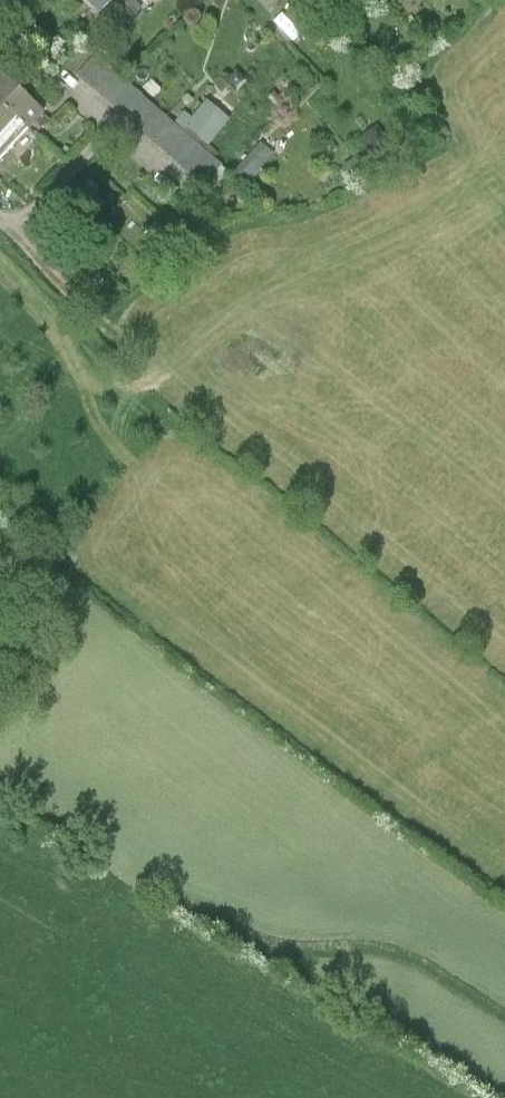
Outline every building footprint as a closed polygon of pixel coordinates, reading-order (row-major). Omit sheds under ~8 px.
[(117,0),(78,0),(98,19),(117,0)] [(137,19),(147,9),(138,0),(118,0),(137,19)] [(175,125),(93,51),(72,75),(203,193),(224,169),(208,155),(175,125)] [(0,82),(0,172),(45,123),(0,82)] [(208,155),(233,128),(207,104),(191,122),(184,115),(175,125),(208,155)] [(263,146),(234,175),(248,189),(277,160),(263,146)]
